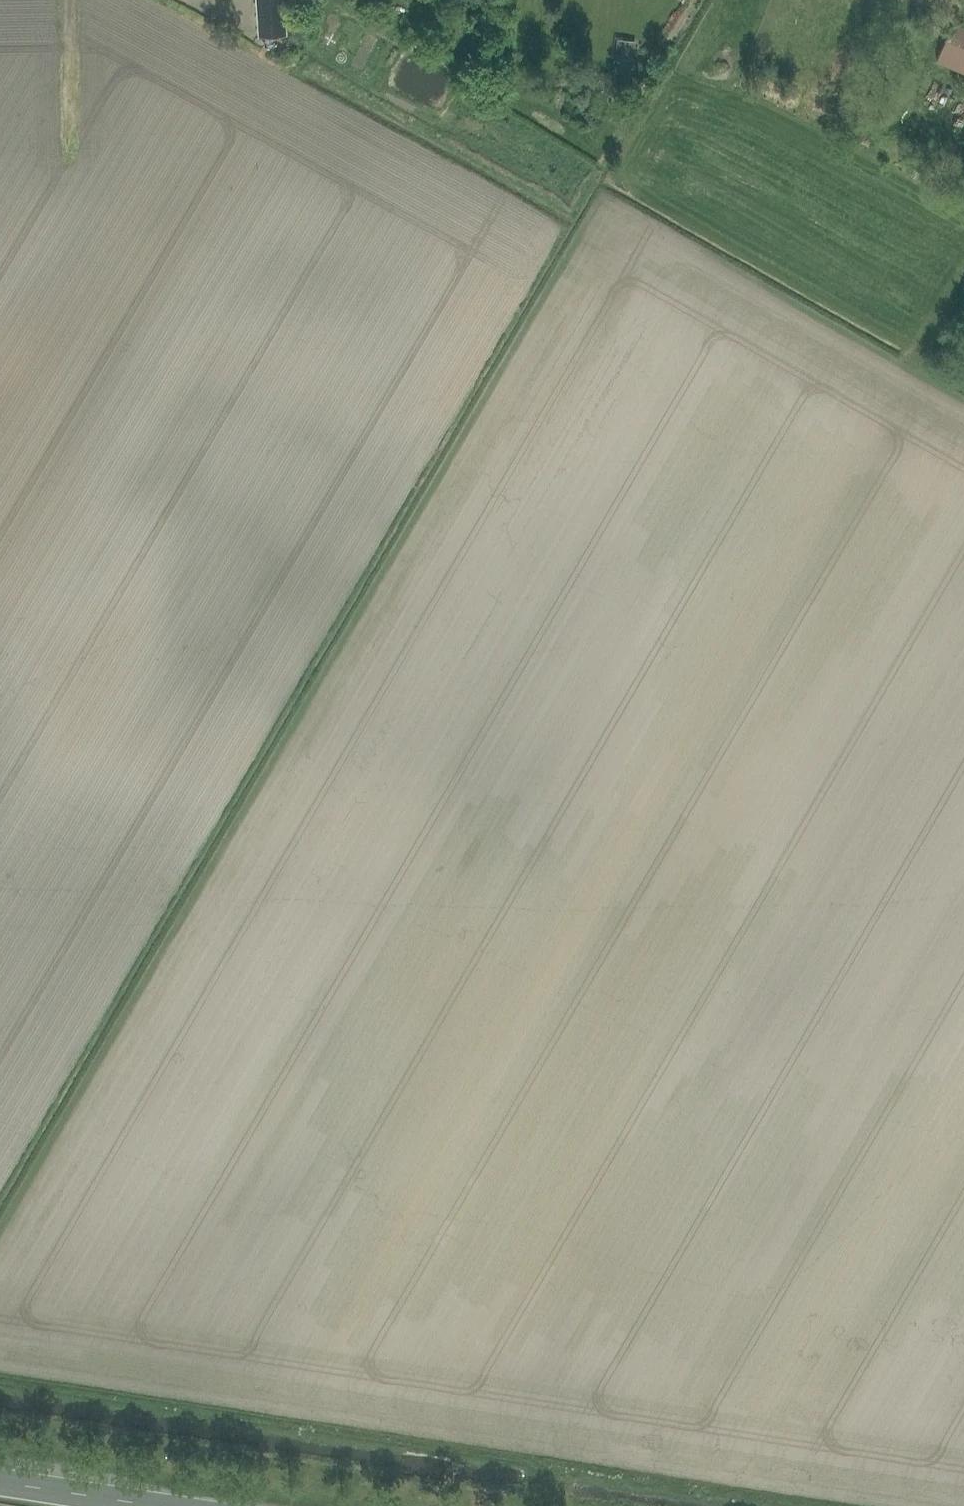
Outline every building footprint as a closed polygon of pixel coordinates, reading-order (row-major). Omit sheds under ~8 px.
[(259,36),(287,34),(285,0),(258,0),(259,36)] [(954,22),(935,62),(944,66),(963,74),(963,27),(954,22)] [(618,36),(614,62),(636,66),(640,39),(618,36)]
